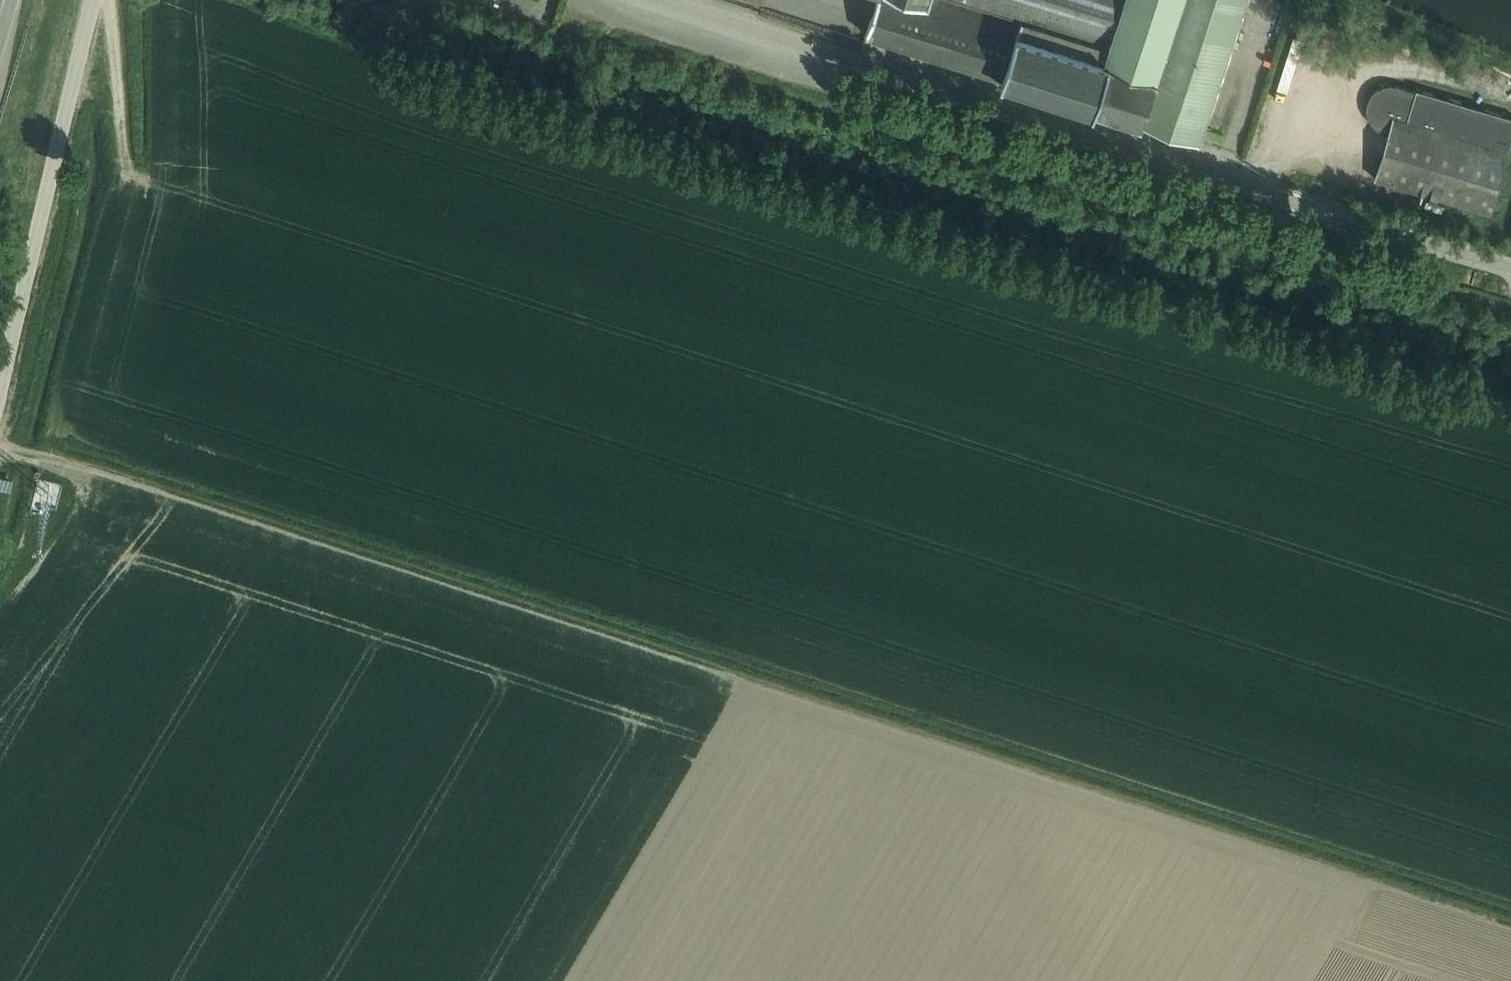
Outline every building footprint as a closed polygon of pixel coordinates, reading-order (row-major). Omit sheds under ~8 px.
[(1040,0),(876,0),(865,33),(1014,81),(1040,0)] [(1132,0),(1040,0),(1014,81),(1100,109),(1115,61),(1112,60),(1132,0)] [(1100,109),(1197,140),(1199,140),(1205,121),(1244,0),(1132,0),(1112,60),(1115,61),(1100,109)] [(1367,98),(1366,105),(1367,110),(1370,116),(1373,120),(1380,126),(1388,130),(1374,177),(1491,212),(1510,147),(1507,146),(1510,134),(1510,113),(1415,85),(1414,87),(1393,81),(1389,81),(1385,82),(1382,82),(1379,83),(1377,85),(1372,89),(1370,92),(1369,94),(1367,98)]
